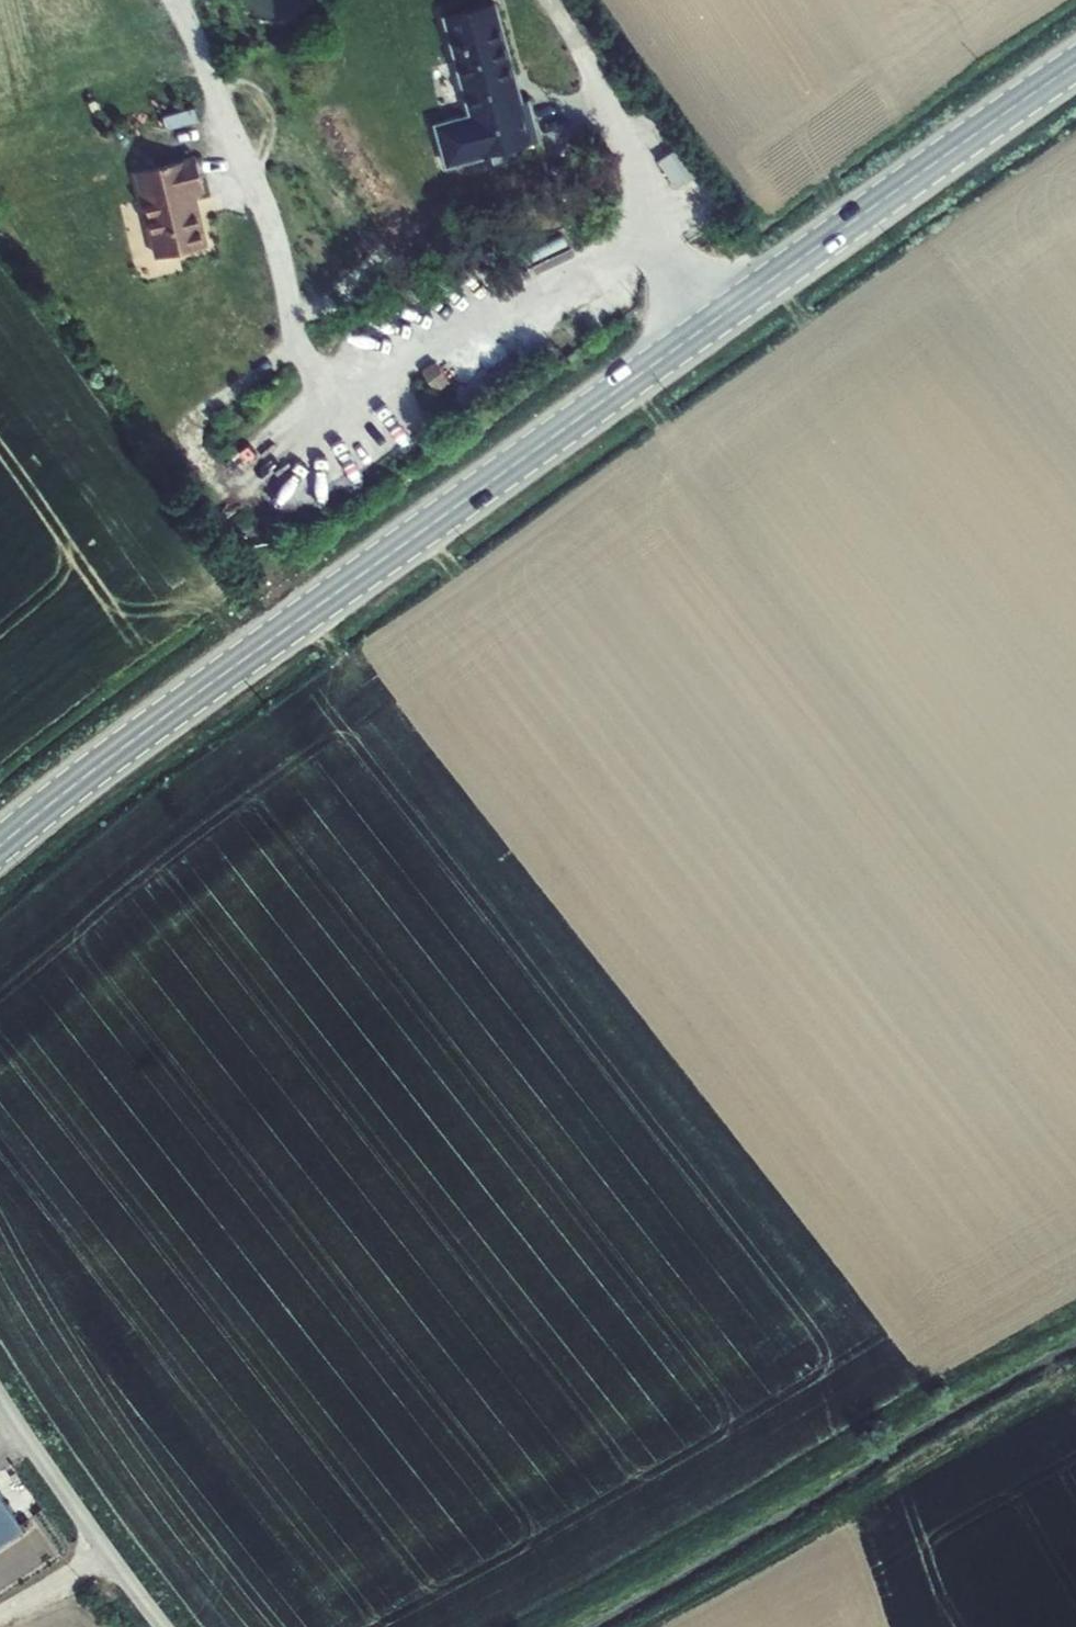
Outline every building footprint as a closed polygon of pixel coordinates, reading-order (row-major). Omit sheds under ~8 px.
[(424,131),(435,172),(528,147),(517,107),(511,110),(483,9),(430,24),(459,121),(424,131)] [(679,185),(699,175),(686,146),(665,156),(679,185)] [(187,162),(163,168),(186,201),(185,198),(195,195),(187,162)] [(186,201),(163,168),(129,176),(150,262),(198,250),(186,201)] [(18,1508),(0,1480),(0,1519),(18,1508)]
